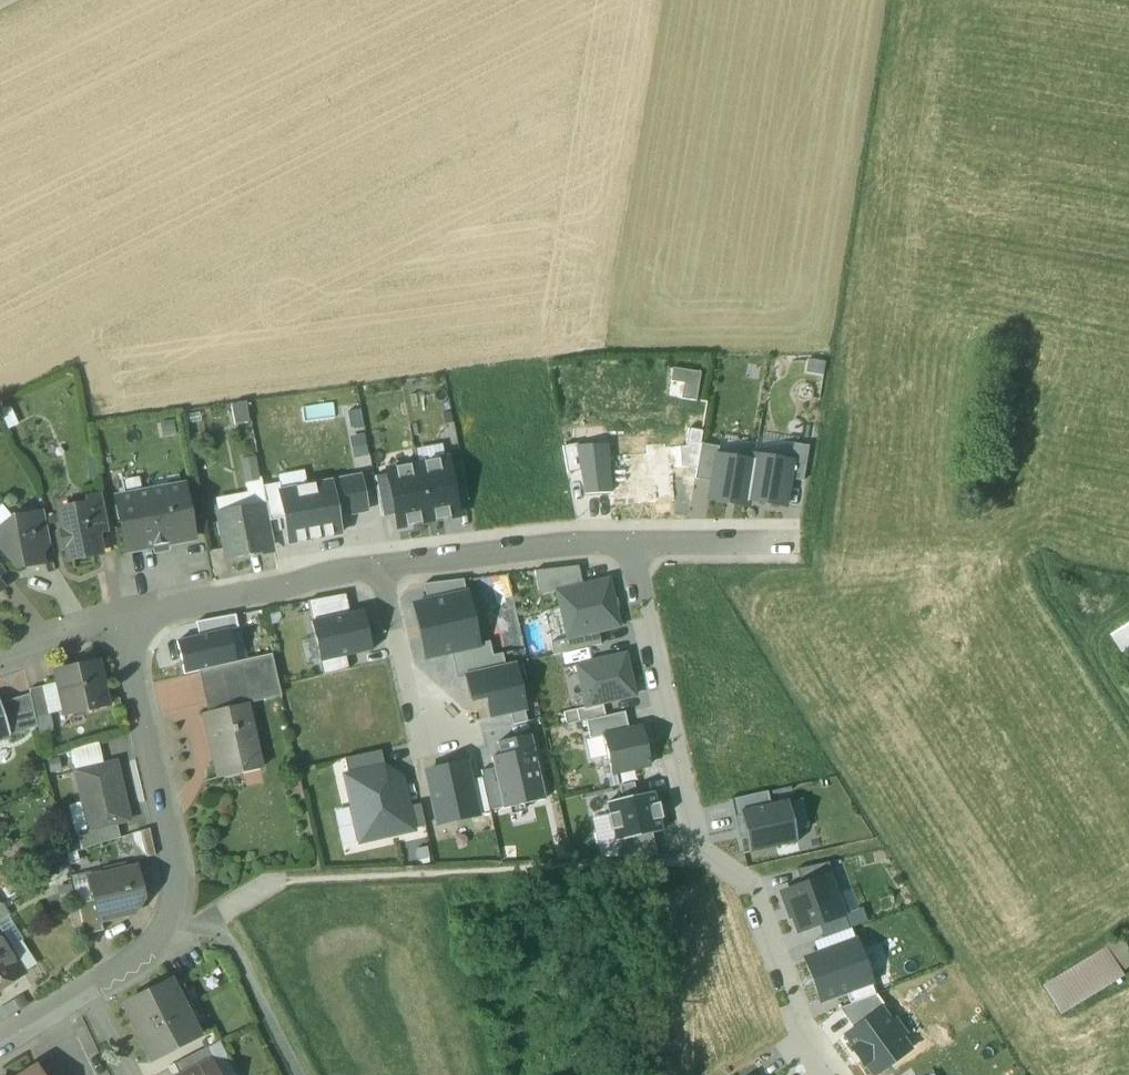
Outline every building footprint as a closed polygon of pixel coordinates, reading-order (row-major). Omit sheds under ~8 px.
[(696,398),(697,369),(669,368),(668,397),(696,398)] [(792,463),(789,480),(803,483),(809,447),(794,444),(791,462),(792,463)] [(562,448),(568,474),(581,472),(577,448),(577,445),(562,448)] [(647,456),(608,458),(610,496),(611,507),(675,504),(672,445),(647,446),(647,456)] [(696,480),(713,483),(717,457),(719,448),(702,445),(696,480)] [(585,497),(610,496),(608,458),(608,446),(577,448),(581,472),(585,497)] [(754,463),(748,500),(785,506),(789,480),(792,463),(791,462),(754,456),(753,463),(754,463)] [(748,500),(754,463),(753,463),(717,457),(713,483),(710,501),(747,507),(748,500)] [(448,460),(418,466),(429,523),(458,517),(456,504),(448,464),(448,460)] [(462,462),(448,464),(456,504),(469,501),(462,462)] [(429,523),(418,466),(388,472),(388,476),(396,515),(399,529),(429,523)] [(388,476),(374,479),(382,517),(396,515),(388,476)] [(360,477),(331,482),(338,518),(367,512),(360,477)] [(331,482),(280,492),(285,518),(290,545),(342,535),(338,518),(331,482)] [(266,506),(269,521),(285,518),(280,492),(278,484),(263,487),(266,506)] [(181,486),(118,498),(128,552),(192,540),(181,486)] [(102,496),(87,499),(89,505),(90,505),(95,532),(108,530),(102,496)] [(89,505),(60,510),(62,523),(65,525),(59,533),(62,548),(67,547),(69,561),(99,555),(95,532),(90,505),(89,505)] [(266,506),(253,508),(260,546),(261,546),(273,543),(269,521),(266,506)] [(253,508),(218,515),(220,523),(216,524),(218,537),(222,536),(226,559),(262,552),(261,546),(260,546),(253,508)] [(44,514),(31,516),(36,544),(49,542),(44,514)] [(13,519),(0,530),(0,545),(18,568),(40,564),(36,544),(31,516),(13,519)] [(534,573),(539,595),(554,592),(584,585),(580,567),(573,568),(534,573)] [(584,585),(554,592),(565,640),(597,632),(619,627),(608,580),(584,585)] [(424,585),(428,602),(466,594),(463,581),(424,585)] [(308,603),(312,624),(351,615),(346,594),(308,603)] [(428,602),(415,606),(427,658),(451,653),(478,647),(478,646),(466,594),(428,602)] [(351,615),(312,624),(321,664),(347,658),(373,651),(363,613),(351,615)] [(197,626),(200,640),(228,634),(238,631),(234,617),(197,626)] [(1113,635),(1128,661),(1128,625),(1113,635)] [(551,643),(554,656),(600,646),(597,632),(565,640),(551,643)] [(186,676),(199,672),(229,665),(236,664),(228,634),(200,640),(179,645),(186,676)] [(451,653),(454,666),(494,657),(490,643),(478,646),(478,647),(451,653)] [(236,664),(229,665),(235,696),(279,686),(272,655),(236,664)] [(494,657),(454,666),(458,682),(467,680),(467,677),(506,668),(503,655),(494,657)] [(575,668),(584,709),(603,705),(634,698),(625,657),(575,668)] [(321,664),(324,676),(350,671),(347,658),(321,664)] [(98,663),(55,673),(65,715),(108,706),(98,663)] [(229,665),(199,672),(206,703),(235,696),(229,665)] [(467,677),(467,680),(472,699),(487,696),(492,717),(510,713),(524,710),(515,667),(506,668),(467,677)] [(235,696),(206,703),(208,713),(246,705),(281,697),(279,686),(235,696)] [(42,687),(29,690),(35,718),(48,715),(42,687)] [(29,695),(0,704),(10,736),(37,727),(35,718),(29,690),(28,691),(29,695)] [(8,737),(9,737),(10,737),(0,704),(0,739),(8,737)] [(246,705),(208,713),(218,758),(216,758),(221,779),(260,770),(246,705)] [(587,722),(605,718),(603,705),(584,709),(564,714),(567,726),(587,722)] [(524,710),(510,713),(512,726),(527,723),(524,710)] [(605,718),(587,722),(591,740),(603,737),(629,732),(625,714),(605,718)] [(629,732),(603,737),(612,775),(651,766),(643,729),(629,732)] [(503,808),(504,810),(544,801),(529,736),(498,743),(501,756),(492,758),(494,769),(503,808)] [(71,753),(75,773),(103,766),(98,744),(71,753)] [(349,778),(386,769),(382,752),(345,760),(349,778)] [(103,766),(75,773),(88,830),(116,824),(129,821),(116,763),(103,766)] [(427,773),(439,826),(479,816),(471,782),(466,764),(427,773)] [(347,778),(361,842),(426,828),(421,806),(408,808),(401,779),(386,769),(349,778),(347,778)] [(490,811),(503,808),(494,769),(481,772),(483,779),(490,811)] [(483,779),(471,782),(479,816),(491,813),(490,811),(483,779)] [(623,800),(607,803),(615,842),(653,834),(662,832),(660,822),(663,821),(660,804),(656,804),(654,793),(638,797),(636,785),(620,788),(623,800)] [(767,792),(729,801),(734,824),(743,822),(741,813),(770,807),(767,792)] [(770,807),(741,813),(743,822),(751,854),(796,844),(786,803),(770,807)] [(88,830),(78,833),(82,850),(120,838),(116,824),(88,830)] [(78,833),(63,837),(67,855),(82,850),(78,833)] [(653,834),(615,842),(619,857),(657,856),(653,834)] [(796,870),(802,887),(828,877),(832,876),(829,864),(796,870)] [(136,869),(103,876),(93,892),(95,901),(100,921),(101,921),(133,914),(143,899),(136,869)] [(799,932),(842,916),(828,877),(802,887),(782,894),(788,910),(790,909),(799,932)] [(95,901),(78,905),(85,936),(103,932),(101,921),(100,921),(95,901)] [(9,916),(2,904),(0,905),(0,922),(9,916)] [(9,950),(0,936),(0,955),(9,950)] [(1123,975),(1128,971),(1128,949),(1123,939),(1107,949),(1123,975)] [(846,993),(871,983),(855,942),(806,961),(821,1002),(846,993)] [(1107,949),(1046,987),(1065,1017),(1126,979),(1123,975),(1107,949)] [(0,955),(0,989),(24,974),(9,950),(0,955)] [(171,981),(123,1005),(124,1007),(137,1033),(185,1009),(171,982),(172,982),(171,981)] [(846,993),(850,1005),(875,996),(871,983),(846,993)] [(840,1009),(854,1030),(881,1011),(886,1008),(876,995),(875,996),(850,1005),(840,1009)] [(185,1009),(137,1033),(151,1059),(150,1060),(151,1061),(199,1036),(199,1035),(198,1035),(185,1009)] [(910,1050),(901,1037),(904,1035),(894,1021),(890,1023),(881,1011),(854,1030),(845,1036),(855,1049),(853,1050),(863,1065),(865,1063),(874,1074),(875,1074),(910,1050)] [(235,1074),(219,1042),(209,1047),(217,1062),(211,1065),(210,1064),(187,1074),(235,1074)] [(174,1065),(179,1074),(187,1074),(210,1064),(211,1065),(217,1062),(209,1047),(174,1065)]
